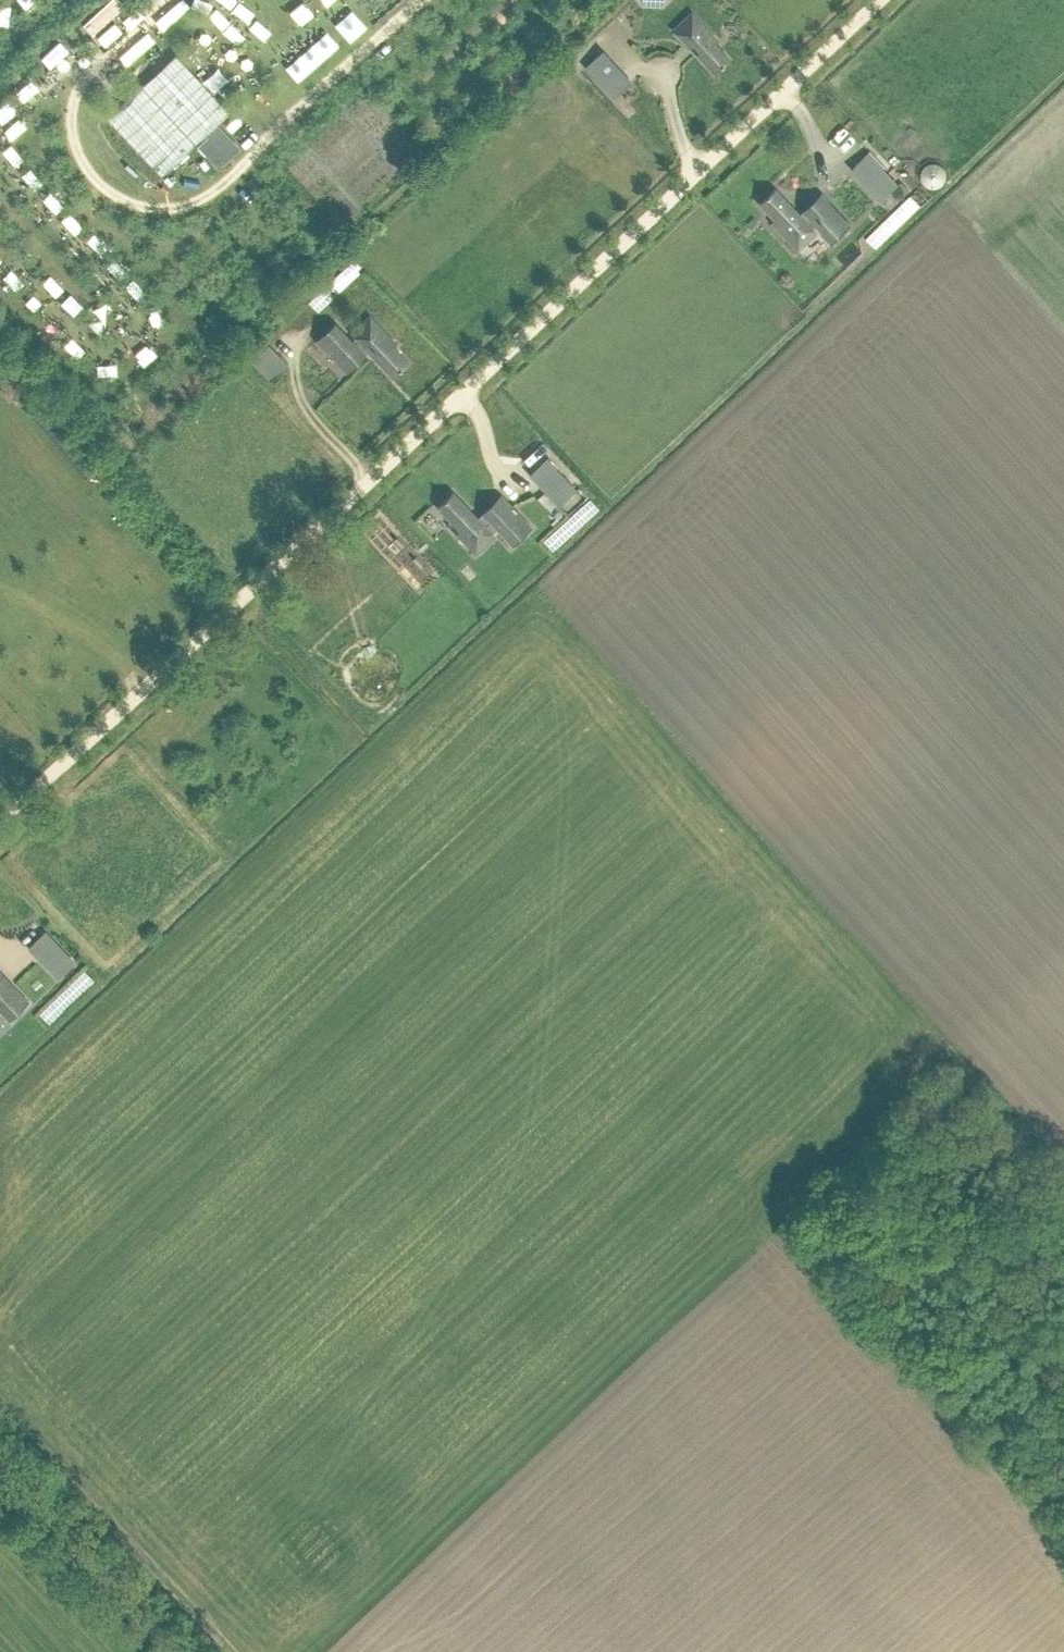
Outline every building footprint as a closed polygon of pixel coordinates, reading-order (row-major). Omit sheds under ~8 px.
[(91,35),(124,5),(119,0),(109,0),(82,25),(91,35)] [(691,11),(671,29),(713,73),(729,58),(715,43),(718,40),(691,11)] [(601,49),(583,67),(604,88),(622,71),(601,49)] [(175,54),(106,118),(160,177),(204,136),(205,137),(196,145),(217,168),(230,156),(208,132),(217,123),(229,112),(175,54)] [(868,152),(849,169),(869,190),(875,185),(886,197),(899,184),(868,152)] [(814,224),(832,243),(851,225),(820,192),(801,210),(801,211),(798,214),(774,188),(758,203),(773,219),(770,222),(797,251),(816,232),(811,227),(814,224)] [(393,346),(396,343),(369,314),(350,332),(355,337),(351,340),(334,322),(315,340),(327,353),(329,352),(336,359),(334,360),(346,373),(365,355),(364,354),(367,351),(392,377),(408,362),(393,346)] [(277,353),(258,370),(268,380),(286,363),(277,353)] [(553,465),(535,482),(550,498),(568,481),(553,465)] [(448,525),(475,554),(494,536),(492,533),(496,529),(512,545),(531,526),(501,495),(477,517),(452,491),(436,506),(451,522),(448,525)] [(55,941),(38,958),(39,960),(56,978),(74,961),(58,944),(55,941)] [(8,1019),(28,1001),(0,972),(0,1011),(8,1019)]
